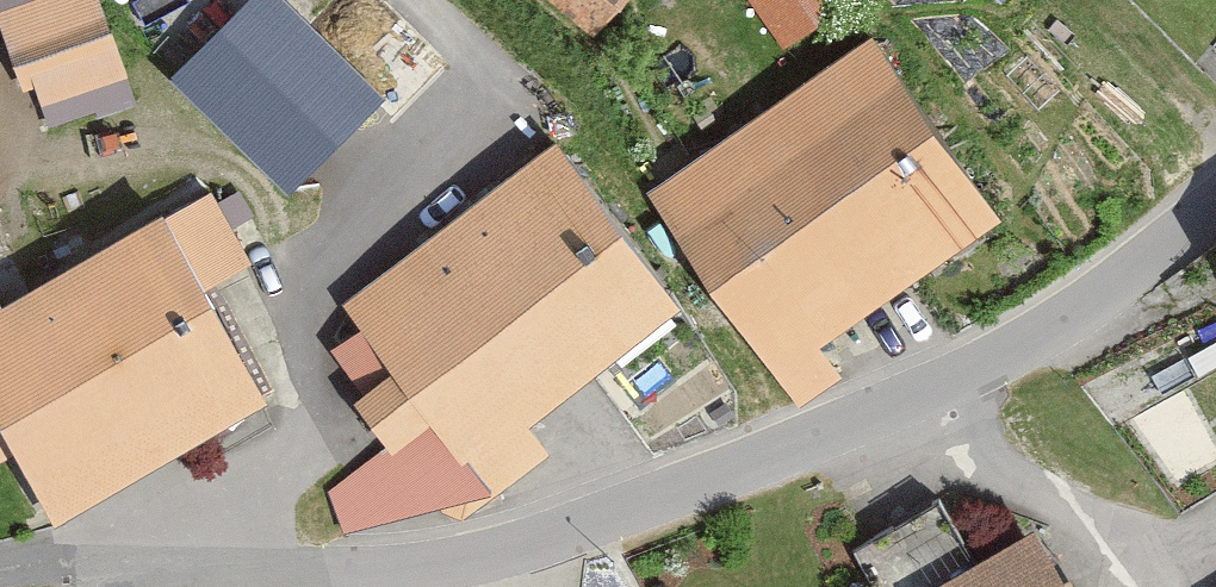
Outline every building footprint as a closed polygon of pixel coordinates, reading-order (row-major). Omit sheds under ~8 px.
[(16,91),(112,57),(92,0),(0,0),(0,46),(16,91)] [(161,72),(277,189),(377,92),(321,36),(298,59),(239,0),(235,0),(161,72)] [(584,26),(604,0),(548,0),(584,26)] [(773,39),(830,0),(747,0),(773,39)] [(867,29),(636,182),(786,405),(839,371),(815,335),(993,217),(867,29)] [(550,129),(328,295),(381,366),(423,422),(477,494),(538,449),(517,421),(679,301),(550,129)] [(11,444),(51,510),(253,396),(194,292),(251,260),(206,181),(0,297),(0,422),(11,444)] [(423,422),(381,366),(350,390),(384,446),(320,486),(336,524),(477,494),(423,422)] [(0,422),(0,449),(11,444),(0,422)] [(885,579),(961,534),(934,489),(858,535),(885,579)] [(908,586),(1068,586),(1029,519),(908,586)] [(1205,585),(1206,586),(1215,586),(1215,579),(1205,585)]
